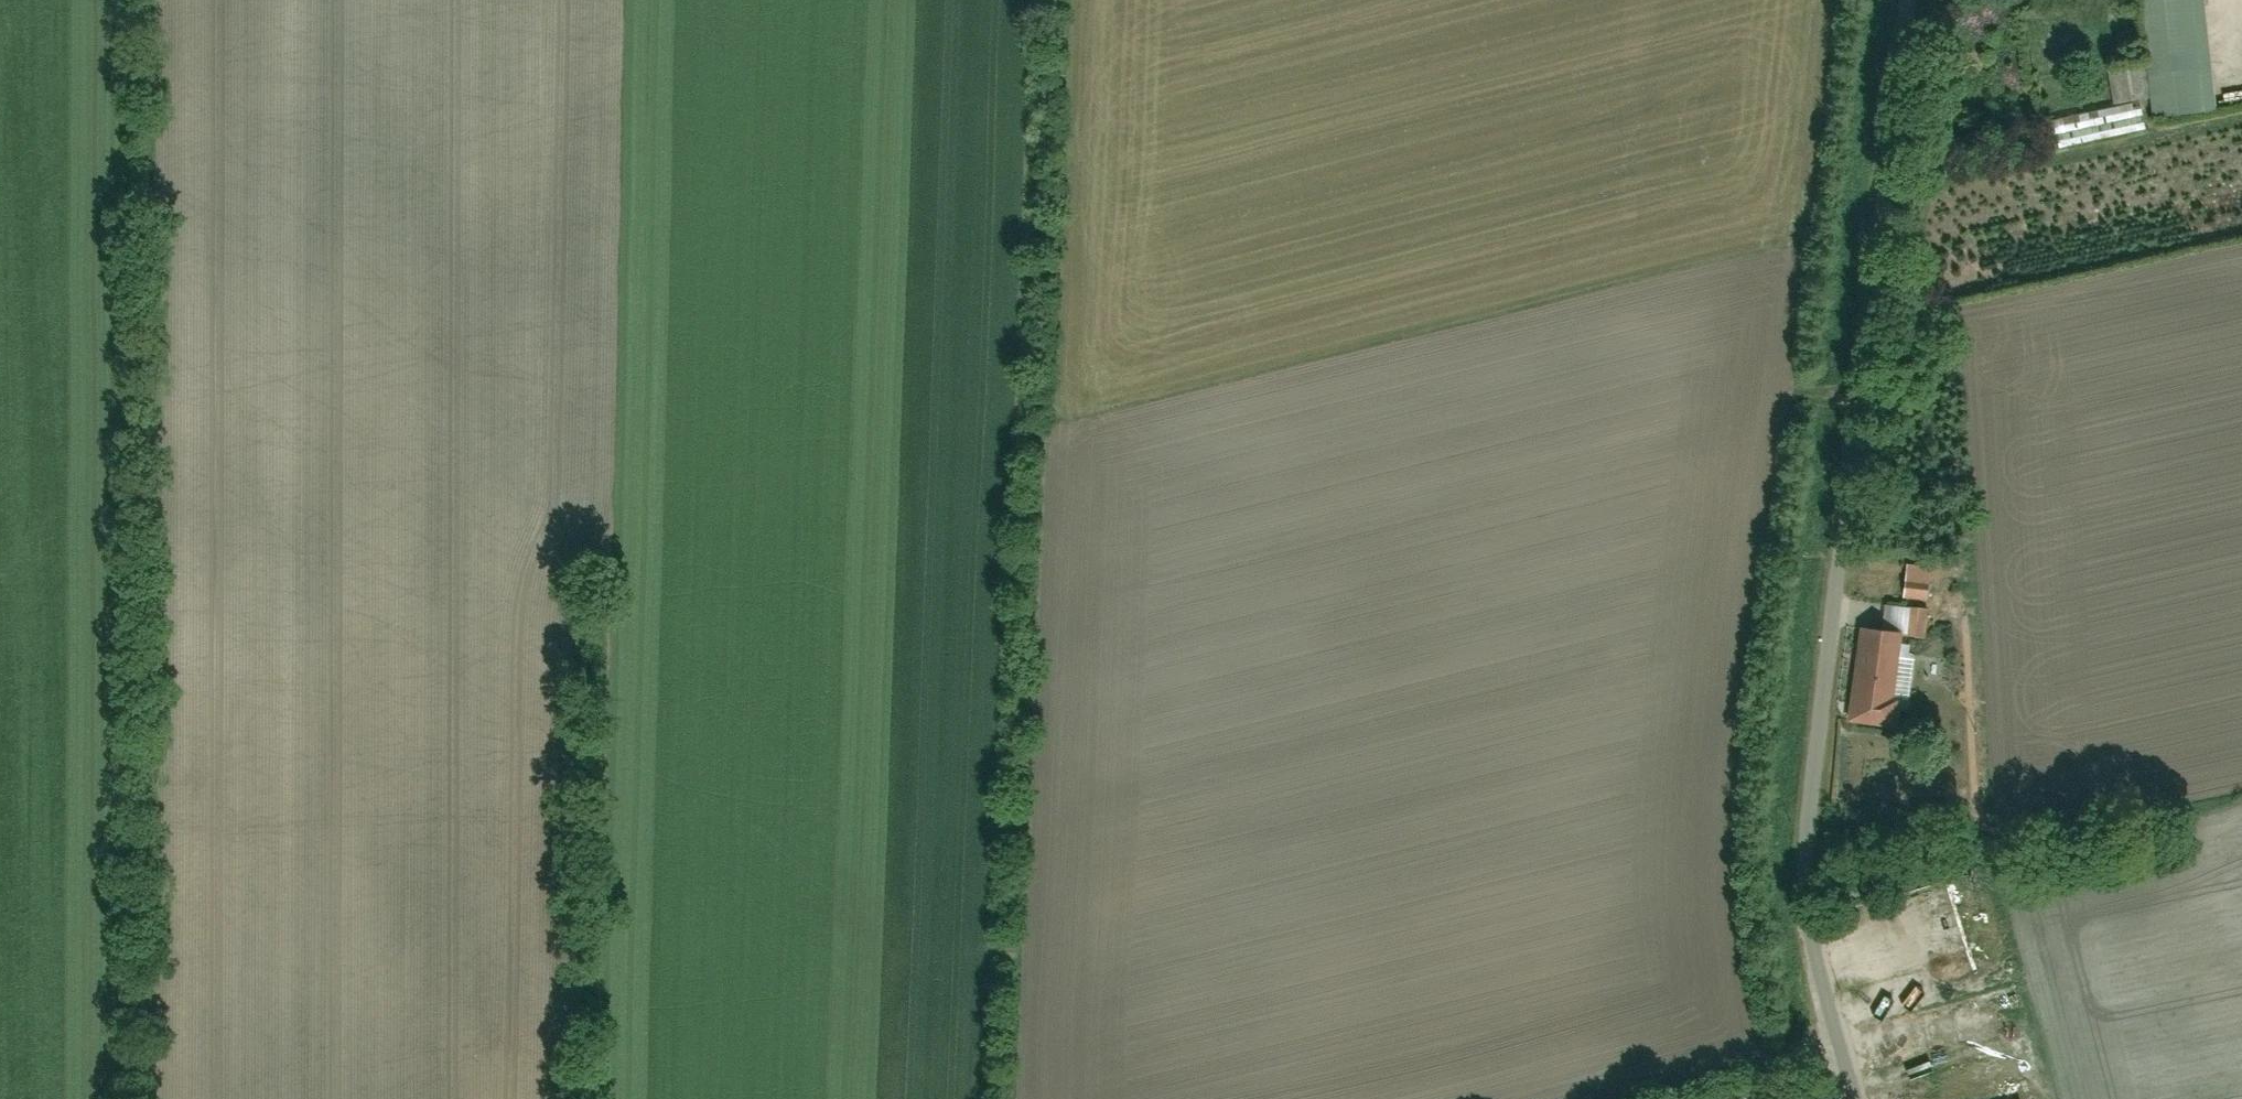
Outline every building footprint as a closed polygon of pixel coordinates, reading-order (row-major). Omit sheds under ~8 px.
[(2154,78),(2202,74),(2196,0),(2147,0),(2154,78)] [(2110,71),(2114,108),(2139,105),(2134,68),(2110,71)] [(1906,638),(1925,637),(1925,610),(1905,610),(1906,638)] [(1860,636),(1851,728),(1897,733),(1907,641),(1860,636)]
